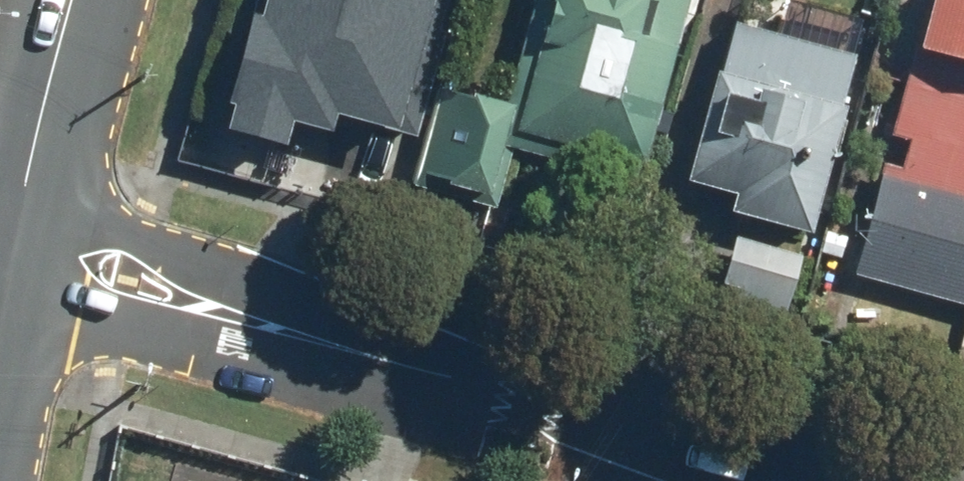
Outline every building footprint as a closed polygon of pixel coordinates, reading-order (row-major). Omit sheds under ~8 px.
[(277,109),(399,135),(429,0),(301,0),(277,109)] [(511,93),(426,72),(399,181),(470,198),(487,128),(617,160),(656,0),(534,0),(511,93)] [(838,259),(962,301),(963,295),(963,0),(908,0),(898,37),(914,51),(890,120),(914,128),(899,171),(872,162),(838,259)] [(850,54),(721,19),(674,190),(803,225),(850,54)] [(794,242),(723,228),(711,291),(782,305),(794,242)]
